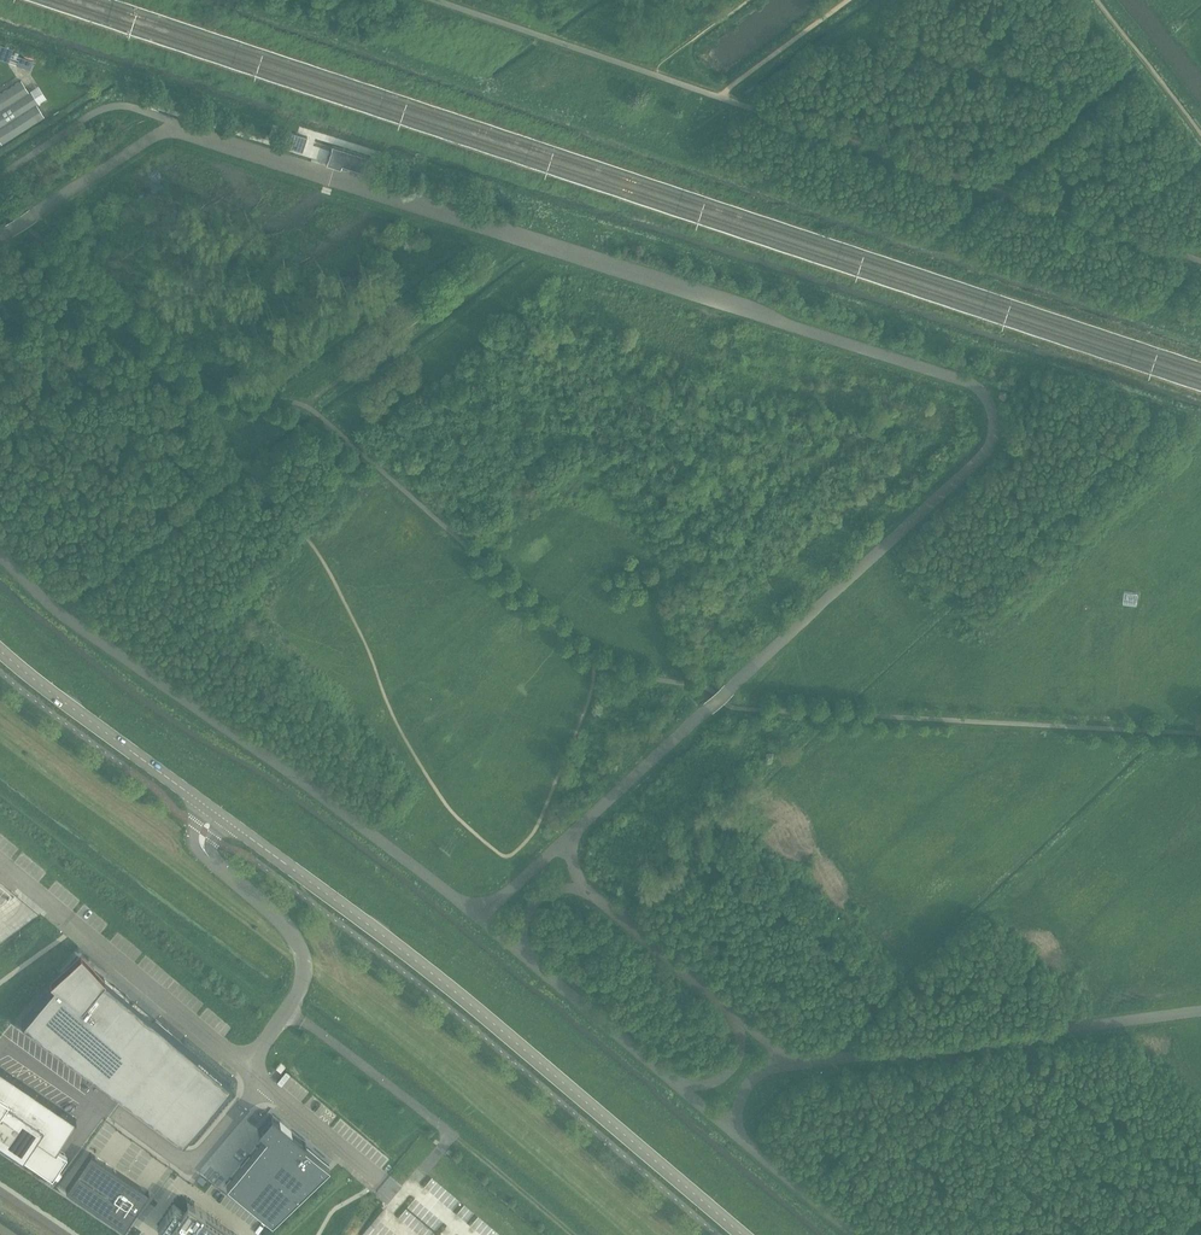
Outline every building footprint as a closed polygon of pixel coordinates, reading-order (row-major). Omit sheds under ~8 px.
[(30,69),(33,60),(11,53),(13,48),(0,44),(0,59),(30,69)] [(36,104),(38,103),(30,91),(28,92),(21,80),(0,93),(0,140),(2,143),(44,116),(36,104)] [(38,86),(30,91),(38,103),(46,98),(38,86)] [(287,131),(283,145),(304,151),(308,137),(287,131)] [(334,145),(328,163),(341,168),(343,162),(363,169),(367,155),(334,145)] [(77,956),(21,1022),(182,1141),(230,1085),(153,1019),(131,1046),(82,1006),(105,979),(77,956)] [(52,1175),(66,1155),(56,1148),(76,1118),(0,1066),(0,1140),(52,1175)] [(249,1155),(226,1183),(271,1221),(329,1165),(305,1144),(306,1143),(304,1141),(304,1142),(291,1131),(280,1122),(279,1122),(272,1116),(272,1115),(271,1114),(270,1115),(270,1116),(269,1117),(260,1128),(259,1128),(258,1129),(260,1131),(261,1130),(266,1134),(249,1155)] [(90,1153),(67,1187),(69,1188),(124,1226),(126,1227),(147,1194),(146,1194),(140,1189),(141,1187),(90,1153)] [(157,1225),(171,1234),(238,1234),(186,1199),(181,1207),(173,1201),(157,1225)]
